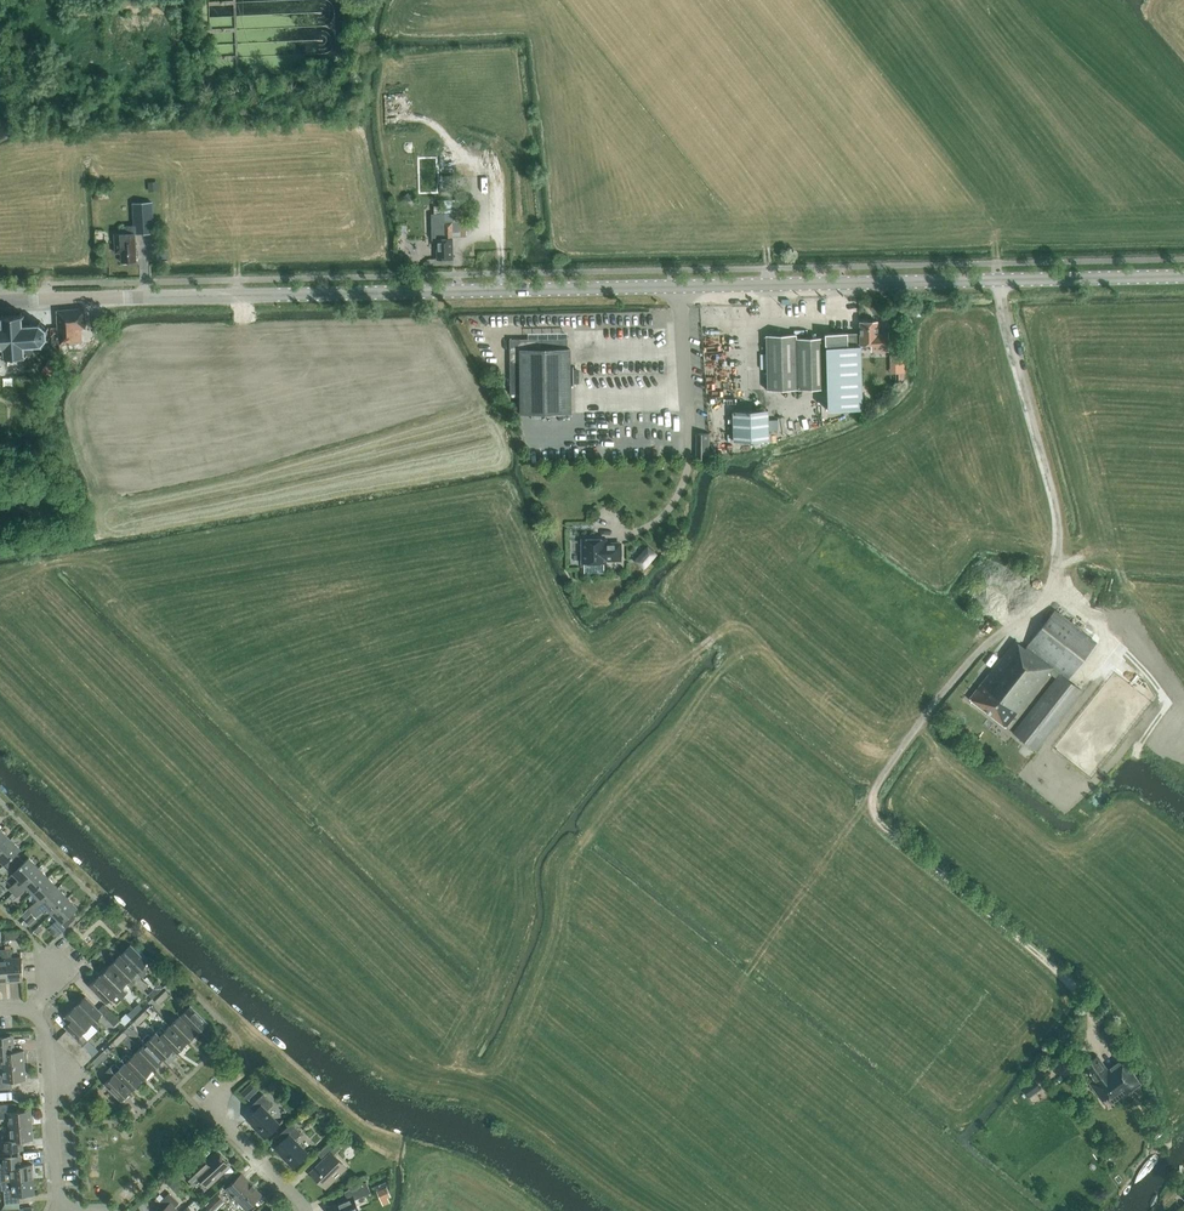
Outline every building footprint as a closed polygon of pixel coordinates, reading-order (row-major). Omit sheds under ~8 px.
[(208,56),(208,47),(200,48),(200,56),(208,56)] [(439,163),(420,164),(421,199),(440,199),(440,190),(441,190),(441,172),(439,172),(439,163)] [(452,236),(466,236),(466,200),(451,200),(451,206),(444,206),(444,222),(444,228),(444,237),(452,236)] [(133,203),(132,203),(134,226),(134,234),(153,232),(152,202),(133,203)] [(126,226),(127,233),(114,234),(115,253),(121,252),(121,262),(123,262),(123,263),(129,263),(129,262),(136,261),(134,234),(134,226),(126,226)] [(434,239),(436,239),(437,259),(453,259),(452,238),(452,236),(444,237),(444,228),(434,228),(434,239)] [(76,350),(76,343),(81,342),(81,329),(86,329),(84,308),(57,310),(58,328),(51,328),(51,335),(52,342),(52,344),(67,343),(67,351),(76,350)] [(3,348),(4,356),(1,356),(1,358),(4,358),(4,360),(6,360),(6,357),(23,356),(23,359),(24,359),(24,356),(33,356),(33,346),(39,346),(39,348),(41,348),(41,345),(46,349),(52,342),(48,340),(49,339),(46,337),(46,330),(48,329),(48,328),(45,329),(40,324),(40,321),(39,321),(38,324),(31,324),(31,322),(30,322),(30,324),(22,325),(22,316),(24,316),(24,315),(22,315),(21,312),(19,313),(20,315),(4,316),(3,314),(1,314),(2,316),(0,316),(0,318),(2,318),(2,326),(0,326),(0,348),(3,348)] [(768,390),(826,388),(827,410),(862,409),(862,387),(861,345),(871,344),(872,352),(888,351),(888,331),(878,331),(877,321),(859,322),(860,333),(825,334),(825,338),(796,338),(796,335),(766,336),(768,390)] [(567,338),(509,339),(510,394),(520,394),(521,414),(571,413),(571,383),(583,382),(583,363),(570,363),(570,348),(567,348),(567,338)] [(894,370),(905,369),(904,355),(893,355),(894,370)] [(47,365),(43,371),(50,376),(54,370),(47,365)] [(750,410),(733,411),(734,441),(769,440),(768,433),(751,434),(750,410)] [(768,420),(768,430),(778,430),(778,419),(768,420)] [(699,433),(699,459),(709,459),(709,433),(699,433)] [(600,544),(600,539),(582,539),(583,562),(605,562),(605,559),(620,559),(620,544),(600,544)] [(647,547),(634,561),(644,570),(656,556),(647,547)] [(1069,680),(1098,644),(1055,610),(1025,649),(1015,641),(970,698),(1006,727),(1049,673),(1057,679),(1013,733),(1035,751),(1082,691),(1069,680)] [(981,630),(987,634),(993,626),(987,621),(981,630)] [(1156,700),(1153,701),(1159,715),(1172,709),(1165,693),(1158,696),(1153,685),(1142,690),(1144,693),(1152,690),(1156,700)] [(10,839),(1,829),(0,829),(0,849),(10,839)] [(20,857),(16,853),(20,849),(10,839),(0,849),(0,860),(9,869),(20,857)] [(12,893),(38,868),(28,858),(24,861),(20,857),(9,869),(19,879),(8,889),(12,893)] [(32,893),(48,878),(38,868),(12,893),(16,897),(27,887),(32,893)] [(32,913),(58,887),(48,878),(32,893),(38,899),(28,909),(32,913)] [(51,913),(67,897),(58,887),(32,913),(36,917),(46,907),(51,913)] [(6,899),(10,903),(16,897),(12,893),(6,899)] [(67,897),(51,913),(57,918),(47,928),(55,937),(76,917),(72,913),(77,908),(67,897)] [(25,919),(31,913),(27,909),(21,915),(25,919)] [(29,925),(36,918),(31,913),(24,920),(29,925)] [(120,955),(137,973),(137,972),(142,978),(148,973),(142,967),(148,962),(131,945),(120,955)] [(5,949),(7,981),(23,980),(21,958),(11,959),(11,949),(5,949)] [(132,978),(137,973),(120,955),(110,965),(127,983),(127,982),(132,978)] [(122,988),(127,983),(110,965),(99,976),(116,993),(121,998),(127,993),(122,988)] [(116,1003),(121,998),(116,993),(99,976),(89,986),(106,1004),(111,998),(116,1003)] [(132,978),(127,982),(132,986),(136,982),(132,978)] [(153,989),(157,993),(163,988),(159,984),(153,989)] [(152,998),(157,993),(153,989),(148,994),(152,998)] [(160,996),(164,1000),(169,994),(165,990),(160,996)] [(75,1007),(92,1024),(103,1014),(114,1026),(119,1020),(103,1004),(98,1009),(85,996),(75,1007)] [(158,1005),(164,1000),(160,996),(154,1001),(158,1005)] [(133,1009),(137,1013),(142,1008),(138,1004),(133,1009)] [(180,1016),(197,1033),(208,1023),(190,1005),(185,1010),(182,1007),(176,1012),(180,1015),(180,1016)] [(82,1034),(92,1024),(75,1007),(64,1017),(72,1025),(67,1030),(72,1035),(77,1040),(83,1046),(88,1041),(82,1034)] [(131,1019),(137,1013),(133,1009),(127,1015),(131,1019)] [(139,1016),(143,1020),(149,1015),(145,1010),(139,1016)] [(138,1025),(143,1020),(139,1016),(134,1021),(138,1025)] [(187,1043),(197,1033),(180,1016),(169,1026),(187,1043)] [(176,1054),(187,1043),(169,1026),(164,1031),(161,1027),(156,1032),(159,1036),(173,1050),(172,1050),(176,1054)] [(62,1045),(72,1035),(67,1030),(56,1040),(62,1045)] [(118,1036),(122,1040),(127,1035),(124,1031),(118,1036)] [(162,1060),(172,1050),(173,1050),(159,1036),(156,1032),(151,1037),(148,1034),(142,1039),(145,1043),(162,1060)] [(67,1051),(77,1040),(72,1035),(62,1045),(67,1051)] [(25,1065),(24,1051),(9,1052),(8,1036),(0,1036),(0,1058),(1,1058),(2,1066),(25,1065)] [(117,1046),(122,1040),(118,1036),(113,1042),(117,1046)] [(72,1056),(83,1046),(77,1040),(67,1051),(72,1056)] [(152,1070),(162,1060),(145,1043),(135,1053),(152,1070)] [(77,1061),(87,1051),(83,1046),(72,1056),(77,1061)] [(93,1046),(88,1051),(93,1056),(98,1051),(93,1046)] [(87,1051),(77,1061),(82,1066),(93,1056),(88,1051),(87,1051)] [(97,1057),(101,1061),(107,1055),(103,1051),(97,1057)] [(142,1081),(152,1070),(135,1053),(130,1058),(126,1054),(121,1060),(125,1063),(142,1081)] [(1108,1069),(1098,1055),(1084,1066),(1093,1078),(1088,1082),(1102,1101),(1107,1097),(1108,1100),(1124,1088),(1128,1094),(1142,1084),(1123,1058),(1108,1069)] [(96,1066),(101,1061),(97,1057),(92,1062),(96,1066)] [(131,1091),(142,1081),(125,1063),(119,1068),(114,1063),(109,1068),(131,1091)] [(2,1066),(2,1075),(0,1075),(0,1089),(12,1088),(11,1080),(26,1079),(25,1065),(2,1066)] [(121,1101),(131,1091),(109,1068),(104,1073),(109,1079),(103,1084),(121,1101)] [(247,1095),(264,1083),(259,1075),(242,1087),(247,1095)] [(1028,1097),(1041,1088),(1034,1077),(1021,1086),(1028,1097)] [(13,1099),(12,1091),(0,1092),(0,1100),(13,1099)] [(247,1119),(258,1130),(257,1130),(264,1137),(264,1138),(279,1124),(267,1111),(273,1104),(263,1094),(249,1107),(254,1112),(247,1119)] [(32,1125),(31,1110),(16,1111),(16,1103),(0,1104),(0,1118),(8,1118),(9,1126),(32,1125)] [(308,1153),(302,1147),(295,1140),(301,1134),(291,1123),(278,1136),(282,1141),(275,1148),(276,1148),(286,1159),(285,1159),(292,1167),(308,1153)] [(32,1125),(9,1126),(10,1135),(2,1136),(3,1149),(22,1148),(22,1140),(33,1139),(32,1125)] [(325,1187),(346,1167),(331,1152),(338,1145),(332,1139),(318,1153),(323,1159),(310,1172),(325,1187)] [(230,1166),(217,1152),(206,1162),(199,1154),(183,1170),(195,1184),(201,1179),(208,1187),(230,1166)] [(34,1179),(33,1165),(22,1165),(22,1155),(0,1157),(0,1181),(1,1181),(34,1179)] [(179,1180),(184,1175),(177,1169),(173,1174),(179,1180)] [(246,1209),(261,1195),(241,1174),(226,1188),(246,1209)] [(172,1175),(165,1182),(173,1190),(180,1183),(172,1175)] [(34,1179),(1,1181),(1,1190),(4,1190),(5,1204),(19,1203),(21,1202),(20,1194),(35,1193),(34,1179)] [(388,1185),(386,1181),(371,1187),(373,1192),(388,1185)] [(329,1206),(331,1210),(359,1210),(354,1200),(371,1192),(366,1182),(344,1191),(347,1199),(329,1206)] [(387,1188),(377,1192),(381,1201),(388,1198),(391,1197),(387,1188)] [(175,1207),(179,1203),(169,1193),(158,1203),(164,1209),(161,1210),(178,1210),(175,1207)] [(223,1200),(217,1193),(203,1205),(209,1210),(212,1210),(223,1200)]
